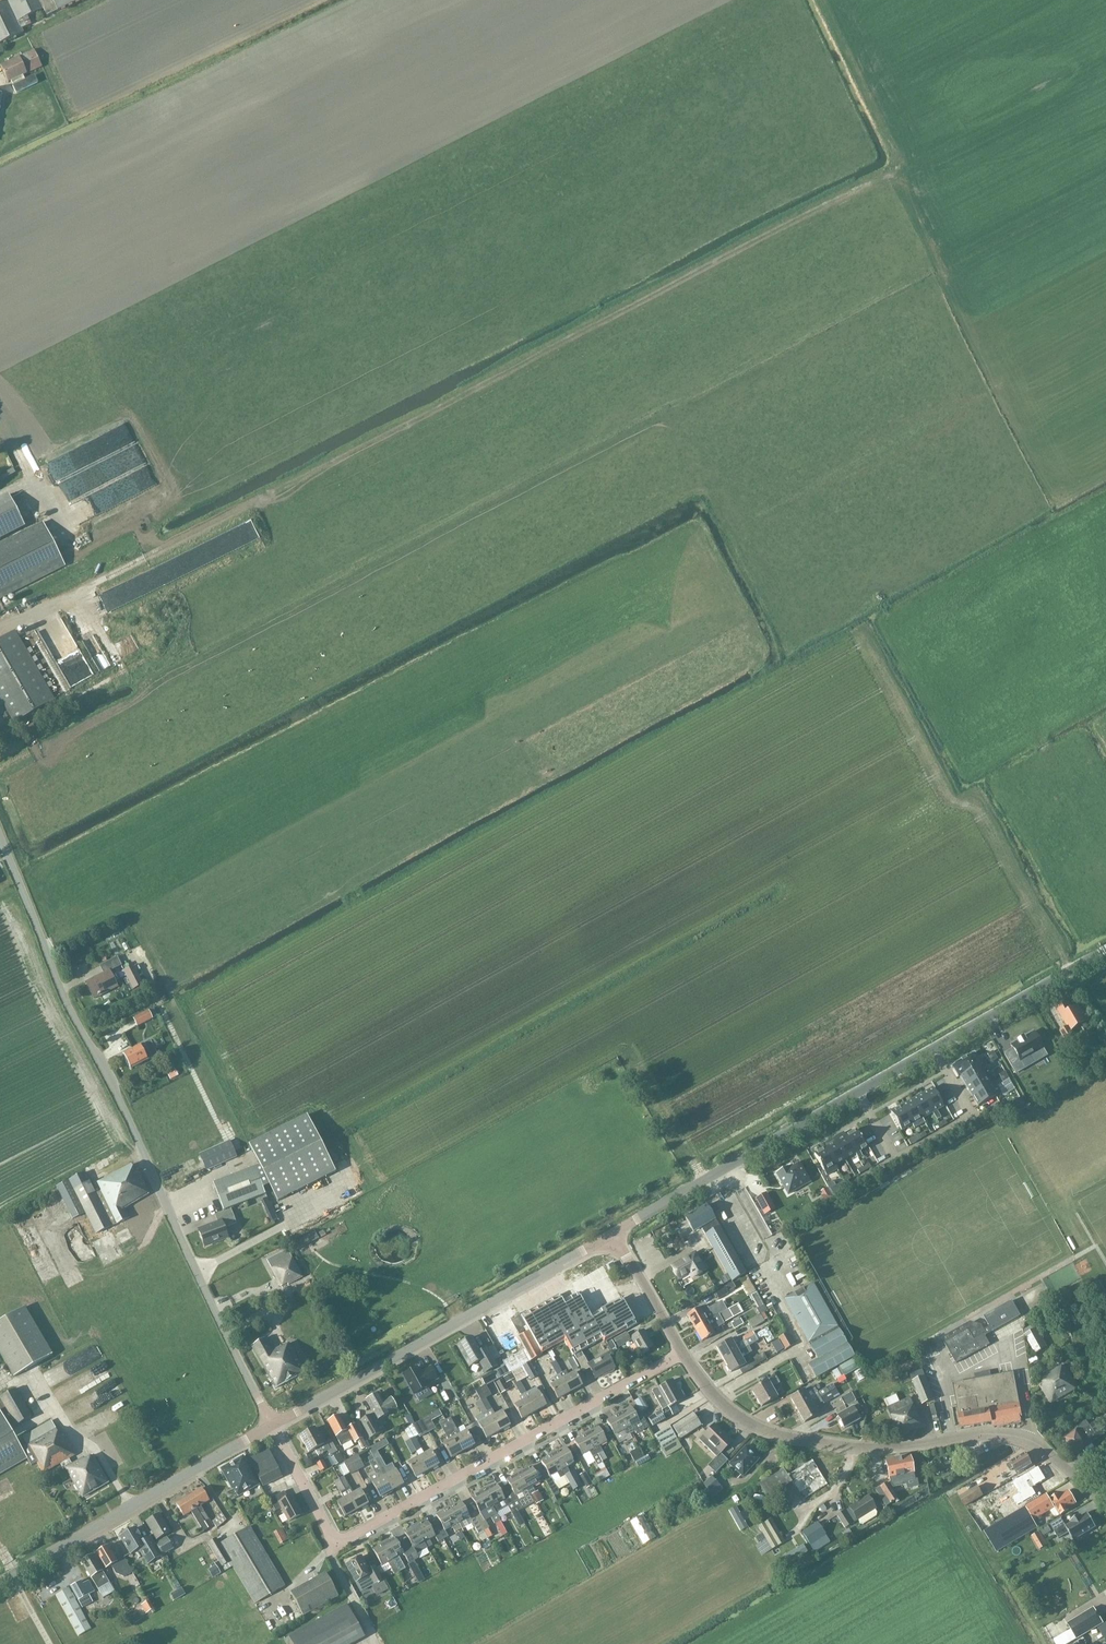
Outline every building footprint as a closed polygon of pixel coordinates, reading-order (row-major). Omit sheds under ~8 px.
[(6,1),(16,23),(27,17),(34,14),(44,9),(39,0),(7,0),(6,1)] [(44,9),(47,16),(57,11),(80,0),(39,0),(44,9)] [(0,4),(0,44),(22,33),(23,32),(22,29),(31,24),(27,17),(16,23),(6,1),(0,4)] [(23,76),(32,71),(42,67),(34,49),(0,65),(9,82),(11,81),(23,76)] [(35,75),(25,79),(25,80),(13,85),(12,86),(16,94),(38,83),(35,75)] [(25,80),(25,79),(23,76),(11,81),(13,85),(25,80)] [(94,452),(119,441),(114,430),(74,448),(77,456),(74,457),(76,462),(95,454),(94,452)] [(92,514),(139,494),(129,470),(133,468),(127,453),(46,488),(54,508),(84,495),(92,514)] [(25,525),(9,494),(0,498),(0,538),(25,525)] [(43,521),(0,543),(0,599),(9,594),(8,593),(64,563),(43,521)] [(92,644),(69,609),(61,613),(84,649),(92,644)] [(16,721),(55,699),(15,630),(0,639),(0,699),(6,710),(13,723),(16,722),(16,721)] [(45,657),(64,686),(84,674),(67,646),(53,654),(52,653),(45,657)] [(96,655),(98,654),(96,647),(85,652),(90,664),(98,661),(96,655)] [(104,974),(86,983),(94,998),(117,986),(109,971),(122,965),(117,956),(99,965),(104,974)] [(133,966),(124,971),(133,989),(143,984),(133,966)] [(1068,1001),(1057,1008),(1067,1027),(1061,1030),(1064,1037),(1068,1043),(1076,1039),(1071,1031),(1081,1025),(1088,1021),(1084,1013),(1083,1014),(1078,1006),(1072,1009),(1068,1001)] [(149,1011),(133,1019),(137,1026),(153,1019),(149,1011)] [(128,1028),(118,1029),(119,1037),(128,1037),(128,1028)] [(1100,1042),(1105,1039),(1105,1037),(1103,1031),(1096,1035),(1100,1042)] [(1033,1032),(1023,1038),(1023,1037),(1016,1041),(1010,1045),(1013,1049),(1004,1054),(1016,1074),(1034,1063),(1030,1056),(1043,1049),(1033,1032)] [(150,1040),(123,1055),(131,1069),(157,1054),(150,1040)] [(979,1065),(981,1064),(975,1053),(975,1052),(973,1053),(953,1065),(953,1064),(952,1065),(952,1066),(958,1077),(960,1075),(978,1064),(979,1065)] [(960,1075),(966,1085),(984,1075),(979,1065),(978,1064),(960,1075)] [(990,1085),(984,1075),(966,1085),(972,1095),(990,1085)] [(978,1106),(996,1096),(992,1089),(997,1086),(995,1082),(990,1085),(972,1095),(978,1106)] [(933,1088),(922,1094),(932,1112),(937,1120),(941,1118),(937,1110),(943,1106),(933,1088)] [(932,1112),(922,1094),(912,1100),(922,1118),(932,1112)] [(922,1118),(912,1100),(902,1106),(912,1124),(914,1128),(919,1126),(916,1122),(922,1118)] [(912,1124),(902,1106),(891,1112),(901,1130),(912,1124)] [(241,1173),(213,1184),(224,1211),(252,1200),(263,1195),(261,1189),(269,1185),(277,1202),(336,1172),(327,1154),(306,1114),(293,1121),(248,1145),(259,1166),(254,1167),(241,1173)] [(856,1130),(845,1136),(856,1154),(858,1159),(862,1156),(860,1152),(866,1148),(856,1130)] [(845,1160),(856,1154),(845,1136),(835,1142),(845,1160)] [(910,1145),(917,1141),(914,1136),(908,1140),(910,1145)] [(206,1171),(237,1157),(230,1140),(199,1154),(206,1171)] [(845,1160),(835,1142),(825,1148),(835,1166),(835,1165),(845,1160)] [(835,1166),(825,1148),(814,1154),(827,1176),(838,1169),(835,1165),(835,1166)] [(787,1166),(776,1173),(788,1194),(810,1182),(799,1163),(793,1166),(792,1165),(788,1168),(787,1166)] [(91,1185),(85,1173),(85,1172),(56,1186),(72,1219),(85,1213),(96,1234),(129,1218),(124,1208),(150,1196),(138,1170),(135,1171),(131,1164),(91,1185)] [(766,1193),(756,1199),(765,1214),(771,1211),(767,1203),(770,1201),(766,1193)] [(685,1217),(693,1232),(715,1220),(707,1205),(685,1217)] [(215,1215),(217,1221),(198,1229),(205,1248),(229,1239),(225,1228),(237,1223),(231,1209),(215,1215)] [(720,1226),(712,1230),(705,1235),(731,1281),(746,1273),(720,1226)] [(81,1243),(69,1249),(71,1253),(77,1250),(79,1256),(86,1253),(81,1243)] [(288,1285),(302,1278),(301,1277),(298,1270),(301,1269),(289,1248),(267,1260),(271,1268),(280,1286),(281,1286),(288,1283),(288,1285)] [(695,1253),(672,1266),(679,1280),(689,1274),(691,1278),(705,1270),(695,1253)] [(808,1365),(815,1378),(854,1357),(813,1283),(784,1299),(808,1343),(809,1343),(810,1345),(810,1346),(817,1359),(808,1365)] [(310,1284),(296,1291),(300,1299),(314,1292),(310,1284)] [(715,1293),(718,1299),(729,1293),(725,1287),(715,1293)] [(745,1293),(749,1303),(756,1300),(751,1291),(745,1293)] [(547,1301),(520,1315),(528,1329),(529,1331),(541,1353),(564,1341),(572,1356),(574,1355),(576,1360),(583,1356),(581,1351),(603,1339),(604,1340),(633,1324),(636,1322),(621,1296),(589,1314),(577,1293),(562,1301),(558,1295),(551,1298),(547,1301)] [(1012,1300),(984,1316),(992,1331),(1019,1316),(1019,1313),(1012,1300)] [(528,1329),(520,1315),(519,1313),(514,1315),(509,1306),(485,1319),(500,1345),(503,1344),(507,1351),(518,1345),(509,1330),(514,1327),(518,1334),(528,1329)] [(0,1321),(0,1352),(14,1377),(53,1354),(25,1307),(0,1321)] [(694,1328),(719,1314),(716,1309),(705,1316),(700,1307),(687,1315),(694,1328)] [(734,1318),(729,1309),(729,1308),(719,1314),(725,1323),(734,1318)] [(713,1330),(725,1323),(719,1314),(694,1328),(702,1341),(715,1334),(713,1330)] [(747,1322),(752,1329),(764,1322),(760,1314),(747,1322)] [(971,1327),(944,1343),(956,1363),(989,1344),(985,1336),(987,1334),(984,1330),(983,1331),(971,1327)] [(1047,1347),(1037,1328),(1024,1335),(1035,1354),(1047,1347)] [(640,1354),(653,1347),(644,1330),(630,1337),(629,1338),(626,1332),(613,1340),(618,1348),(629,1341),(632,1345),(634,1344),(640,1354)] [(542,1355),(541,1353),(529,1331),(517,1337),(524,1350),(503,1361),(509,1373),(523,1366),(529,1362),(530,1362),(530,1361),(539,1356),(542,1355)] [(794,1344),(787,1333),(778,1338),(785,1350),(794,1344)] [(731,1339),(716,1347),(723,1360),(748,1346),(758,1341),(757,1340),(755,1335),(744,1341),(740,1343),(736,1337),(731,1339)] [(472,1337),(457,1346),(469,1367),(479,1361),(485,1373),(497,1366),(487,1348),(480,1351),(472,1337)] [(275,1389),(305,1372),(289,1343),(272,1351),(265,1338),(250,1346),(275,1389)] [(748,1346),(723,1360),(730,1373),(739,1369),(742,1374),(753,1367),(753,1366),(766,1358),(763,1352),(749,1360),(749,1361),(745,1363),(740,1355),(744,1353),(745,1355),(746,1355),(751,1352),(748,1346)] [(583,1356),(576,1360),(583,1372),(589,1368),(595,1379),(602,1375),(602,1376),(603,1377),(609,1373),(609,1374),(613,1372),(614,1370),(613,1369),(615,1368),(612,1361),(615,1359),(611,1351),(588,1363),(584,1356),(583,1356)] [(568,1361),(573,1371),(579,1367),(573,1358),(568,1361)] [(839,1367),(844,1376),(858,1368),(853,1359),(839,1367)] [(556,1361),(551,1364),(555,1372),(560,1369),(559,1367),(556,1361)] [(529,1362),(523,1366),(531,1380),(537,1376),(529,1362)] [(63,1394),(104,1375),(99,1364),(58,1383),(63,1394)] [(498,1379),(509,1373),(504,1364),(501,1366),(501,1367),(493,1372),(497,1379),(498,1379)] [(1064,1364),(1063,1365),(1036,1380),(1051,1404),(1076,1389),(1079,1386),(1074,1378),(1064,1364)] [(418,1367),(403,1375),(414,1395),(428,1387),(427,1385),(438,1380),(431,1367),(421,1373),(418,1367)] [(560,1374),(562,1379),(570,1393),(582,1386),(574,1372),(568,1375),(566,1371),(560,1374)] [(956,1400),(959,1414),(961,1428),(992,1421),(1022,1416),(1020,1404),(1019,1404),(1013,1372),(991,1376),(990,1371),(974,1374),(975,1379),(953,1384),(956,1400)] [(570,1393),(562,1379),(560,1374),(553,1378),(556,1382),(549,1386),(558,1400),(570,1393)] [(772,1387),(779,1383),(776,1376),(768,1380),(751,1390),(761,1407),(778,1398),(772,1387)] [(926,1376),(925,1376),(912,1381),(922,1404),(935,1399),(926,1376)] [(508,1390),(502,1379),(496,1383),(502,1393),(508,1390)] [(651,1416),(648,1418),(653,1426),(655,1425),(673,1415),(669,1408),(669,1407),(683,1399),(682,1399),(684,1398),(684,1396),(681,1392),(680,1391),(679,1392),(672,1380),(657,1388),(662,1398),(657,1401),(662,1410),(651,1416)] [(56,1381),(47,1384),(54,1403),(64,1400),(56,1381)] [(518,1390),(523,1387),(521,1381),(515,1384),(518,1390)] [(481,1400),(498,1432),(510,1426),(502,1411),(495,1415),(492,1409),(486,1398),(491,1395),(486,1386),(475,1391),(481,1400)] [(805,1389),(790,1398),(797,1410),(828,1392),(826,1388),(817,1393),(816,1394),(812,1386),(805,1390),(805,1389)] [(524,1394),(526,1393),(523,1387),(518,1390),(521,1396),(519,1397),(521,1402),(514,1405),(522,1420),(534,1413),(524,1394)] [(526,1393),(524,1394),(534,1413),(546,1406),(536,1387),(526,1393)] [(0,1397),(16,1426),(31,1417),(15,1388),(0,1397)] [(828,1392),(797,1410),(804,1423),(819,1415),(814,1406),(822,1401),(824,1404),(834,1399),(832,1396),(838,1393),(835,1388),(828,1392)] [(851,1392),(841,1398),(845,1406),(855,1400),(851,1393),(851,1392)] [(379,1393),(365,1400),(373,1413),(371,1415),(370,1414),(359,1420),(368,1436),(370,1439),(383,1431),(377,1420),(391,1413),(390,1412),(397,1408),(391,1397),(384,1401),(379,1393)] [(627,1401),(632,1410),(641,1405),(636,1396),(627,1401)] [(900,1436),(923,1425),(910,1396),(887,1407),(900,1436)] [(486,1439),(498,1432),(481,1400),(475,1403),(480,1412),(477,1415),(476,1419),(477,1421),(471,1424),(477,1436),(483,1433),(486,1439)] [(847,1410),(837,1416),(843,1429),(859,1420),(855,1413),(854,1410),(859,1407),(856,1400),(855,1400),(845,1406),(847,1410)] [(618,1413),(630,1434),(635,1431),(636,1434),(648,1427),(644,1419),(638,1410),(634,1412),(631,1409),(620,1414),(619,1413),(618,1413)] [(27,1459),(31,1465),(37,1463),(43,1474),(60,1464),(63,1469),(63,1470),(65,1469),(82,1498),(109,1482),(93,1455),(90,1456),(90,1455),(84,1458),(83,1456),(72,1463),(70,1459),(76,1456),(64,1435),(61,1436),(51,1420),(22,1436),(27,1445),(21,1447),(0,1410),(0,1475),(27,1459)] [(625,1437),(630,1434),(618,1413),(617,1414),(618,1415),(606,1421),(614,1435),(622,1431),(625,1437)] [(693,1413),(672,1427),(680,1439),(701,1426),(693,1413)] [(333,1418),(327,1421),(341,1446),(342,1446),(344,1451),(353,1446),(351,1441),(353,1440),(354,1443),(363,1438),(355,1424),(346,1428),(339,1415),(337,1416),(334,1416),(333,1418)] [(422,1420),(428,1432),(435,1429),(428,1416),(422,1420)] [(477,1436),(471,1424),(465,1428),(466,1431),(459,1434),(456,1429),(450,1417),(445,1420),(463,1452),(474,1446),(471,1440),(477,1436)] [(420,1437),(428,1432),(422,1420),(413,1425),(418,1435),(420,1437)] [(445,1420),(439,1423),(449,1440),(443,1443),(450,1459),(463,1452),(445,1420)] [(1095,1441),(1105,1435),(1096,1422),(1090,1426),(1086,1420),(1076,1426),(1077,1429),(1063,1438),(1065,1442),(1063,1444),(1066,1449),(1069,1449),(1073,1454),(1095,1441)] [(702,1436),(699,1440),(716,1457),(709,1465),(716,1472),(727,1460),(720,1453),(732,1441),(714,1424),(702,1436)] [(410,1426),(404,1429),(410,1440),(415,1437),(418,1435),(413,1425),(410,1426)] [(664,1425),(647,1433),(653,1447),(670,1439),(664,1425)] [(315,1427),(299,1436),(309,1454),(320,1447),(323,1453),(327,1451),(330,1456),(337,1452),(331,1439),(326,1442),(323,1437),(321,1438),(315,1427)] [(597,1454),(602,1452),(599,1446),(606,1442),(599,1428),(587,1434),(586,1432),(585,1433),(597,1454)] [(593,1457),(597,1454),(585,1433),(584,1433),(585,1435),(573,1441),(581,1455),(590,1451),(593,1457)] [(415,1437),(410,1440),(416,1452),(422,1449),(415,1437)] [(411,1455),(416,1452),(410,1440),(404,1442),(411,1455)] [(621,1449),(631,1467),(641,1461),(631,1444),(621,1449)] [(729,1464),(737,1472),(734,1475),(738,1478),(741,1475),(743,1477),(759,1458),(745,1446),(729,1464)] [(552,1452),(565,1476),(570,1473),(567,1467),(574,1463),(566,1448),(554,1454),(553,1452),(552,1452)] [(268,1449),(249,1459),(262,1486),(264,1486),(281,1477),(282,1477),(268,1449)] [(422,1449),(416,1452),(419,1457),(427,1472),(439,1465),(431,1450),(424,1454),(422,1449)] [(554,1482),(565,1476),(552,1452),(551,1453),(552,1455),(540,1461),(549,1477),(550,1476),(551,1478),(546,1481),(553,1494),(559,1491),(554,1482)] [(1032,1465),(1033,1465),(1026,1453),(1010,1462),(1010,1463),(1007,1465),(1011,1470),(1013,1469),(1017,1475),(1019,1474),(1021,1473),(1020,1473),(1033,1465),(1032,1465)] [(351,1458),(358,1471),(364,1467),(357,1455),(351,1458)] [(243,1456),(221,1469),(232,1490),(234,1489),(237,1497),(259,1484),(243,1456)] [(892,1487),(916,1482),(911,1456),(885,1461),(890,1485),(892,1487)] [(375,1459),(374,1459),(381,1471),(384,1476),(392,1491),(404,1485),(392,1464),(385,1468),(379,1457),(375,1459)] [(415,1478),(427,1472),(419,1457),(407,1463),(415,1478)] [(351,1475),(358,1471),(351,1458),(344,1462),(345,1464),(350,1473),(351,1475)] [(369,1462),(375,1474),(378,1480),(372,1483),(380,1498),(392,1491),(384,1476),(381,1471),(374,1459),(369,1462)] [(810,1460),(780,1479),(785,1487),(788,1485),(795,1496),(796,1496),(802,1504),(829,1486),(828,1484),(823,1476),(822,1477),(810,1460)] [(321,1472),(327,1469),(323,1461),(317,1464),(321,1472)] [(345,1464),(338,1467),(344,1476),(350,1473),(345,1464)] [(1012,1481),(1020,1494),(1013,1498),(1018,1507),(1033,1497),(1037,1495),(1032,1487),(1046,1479),(1038,1466),(1012,1481)] [(531,1495),(535,1492),(532,1486),(540,1482),(531,1467),(520,1473),(519,1471),(518,1472),(531,1495)] [(570,1473),(565,1476),(573,1491),(582,1486),(573,1471),(570,1473)] [(510,1487),(505,1489),(514,1504),(516,1509),(517,1512),(523,1509),(518,1501),(515,1496),(522,1492),(525,1498),(531,1495),(518,1472),(517,1472),(518,1474),(506,1480),(510,1487)] [(339,1479),(357,1511),(369,1504),(360,1490),(353,1493),(350,1488),(344,1476),(339,1479)] [(704,1484),(710,1493),(710,1494),(719,1485),(718,1483),(712,1476),(704,1484)] [(339,1479),(334,1482),(343,1499),(337,1502),(340,1509),(338,1510),(338,1511),(340,1516),(342,1517),(344,1516),(345,1518),(357,1511),(339,1479)] [(885,1507),(897,1498),(887,1482),(875,1490),(885,1507)] [(514,1504),(505,1489),(501,1492),(497,1485),(485,1491),(484,1489),(483,1490),(496,1512),(508,1506),(511,1511),(516,1509),(514,1504)] [(984,1495),(978,1487),(978,1486),(959,1497),(965,1507),(984,1495)] [(189,1496),(207,1528),(213,1525),(211,1522),(209,1519),(208,1519),(204,1512),(200,1506),(209,1501),(202,1487),(189,1496)] [(483,1492),(471,1498),(480,1513),(481,1515),(482,1515),(485,1521),(492,1517),(495,1524),(500,1521),(496,1512),(483,1490),(482,1490),(483,1492)] [(282,1507),(289,1521),(302,1514),(292,1495),(288,1497),(285,1491),(269,1499),(276,1511),(282,1507)] [(1035,1500),(1025,1507),(1033,1520),(1055,1507),(1060,1515),(1069,1510),(1068,1509),(1076,1504),(1069,1491),(1060,1496),(1059,1494),(1050,1500),(1046,1494),(1035,1500)] [(856,1520),(857,1521),(859,1524),(863,1524),(876,1516),(877,1513),(875,1510),(876,1509),(867,1495),(848,1508),(844,1511),(837,1515),(845,1528),(851,1524),(856,1520)] [(204,1531),(207,1528),(189,1496),(175,1504),(184,1516),(192,1511),(204,1531)] [(448,1507),(460,1530),(465,1527),(462,1521),(469,1517),(461,1502),(450,1508),(449,1506),(448,1507)] [(455,1532),(460,1530),(448,1507),(446,1507),(447,1509),(436,1515),(439,1521),(435,1524),(443,1539),(448,1536),(445,1531),(452,1527),(455,1532)] [(985,1531),(984,1531),(996,1552),(1038,1528),(1034,1521),(1033,1520),(1025,1507),(1006,1518),(996,1524),(985,1531)] [(511,1511),(510,1512),(519,1527),(524,1524),(517,1512),(516,1509),(511,1511)] [(159,1513),(145,1521),(157,1540),(170,1532),(159,1513)] [(212,1522),(217,1528),(226,1520),(222,1513),(212,1522)] [(1070,1521),(1071,1523),(1066,1526),(1061,1518),(1050,1524),(1059,1538),(1069,1532),(1073,1540),(1096,1527),(1088,1513),(1082,1517),(1080,1515),(1070,1521)] [(481,1515),(476,1518),(484,1531),(488,1538),(492,1535),(488,1529),(489,1528),(485,1521),(482,1515),(481,1515)] [(476,1518),(470,1521),(478,1535),(478,1534),(484,1531),(476,1518)] [(771,1519),(758,1527),(761,1532),(766,1540),(772,1550),(784,1543),(771,1519)] [(443,1539),(435,1524),(430,1526),(427,1521),(420,1524),(419,1522),(415,1525),(427,1548),(432,1545),(429,1540),(435,1536),(438,1542),(443,1539)] [(817,1522),(802,1532),(811,1545),(814,1552),(830,1542),(825,1535),(826,1535),(817,1522)] [(422,1551),(427,1548),(415,1525),(410,1527),(411,1529),(405,1533),(408,1539),(403,1541),(414,1561),(418,1558),(413,1548),(419,1545),(422,1551)] [(217,1539),(209,1544),(222,1566),(225,1571),(233,1567),(255,1603),(285,1585),(250,1526),(220,1544),(217,1539)] [(122,1536),(120,1536),(130,1553),(139,1548),(148,1563),(162,1555),(150,1536),(144,1540),(136,1527),(128,1531),(126,1530),(122,1532),(122,1536)] [(277,1527),(268,1530),(272,1542),(281,1538),(277,1527)] [(636,1529),(638,1538),(645,1537),(642,1527),(636,1529)] [(156,1543),(163,1555),(174,1548),(167,1537),(156,1543)] [(414,1561),(403,1541),(398,1544),(395,1538),(389,1542),(388,1540),(383,1542),(396,1565),(399,1571),(404,1569),(401,1563),(398,1557),(403,1554),(409,1563),(414,1561)] [(396,1565),(383,1542),(378,1545),(379,1547),(373,1550),(382,1566),(388,1563),(394,1574),(399,1571),(396,1565)] [(101,1549),(96,1553),(105,1569),(111,1565),(116,1573),(124,1577),(132,1572),(123,1557),(117,1561),(108,1546),(106,1547),(105,1546),(103,1547),(101,1549)] [(102,1571),(103,1570),(93,1554),(81,1561),(91,1577),(98,1589),(109,1583),(102,1571)] [(383,1580),(375,1565),(368,1569),(362,1555),(345,1564),(355,1583),(356,1582),(360,1590),(368,1586),(370,1588),(383,1580)] [(303,1615),(338,1596),(325,1573),(290,1592),(303,1615)] [(81,1581),(70,1586),(78,1600),(83,1608),(83,1609),(88,1606),(91,1610),(96,1607),(89,1594),(95,1591),(88,1581),(83,1583),(81,1581)] [(79,1636),(91,1629),(68,1587),(56,1594),(79,1636)] [(259,1615),(270,1609),(265,1599),(254,1604),(259,1615)] [(146,1614),(147,1613),(154,1609),(149,1601),(141,1605),(146,1614)] [(286,1643),(352,1643),(365,1637),(346,1604),(288,1636),(289,1637),(283,1639),(286,1643)] [(279,1619),(289,1615),(285,1607),(275,1610),(279,1619)] [(1094,1608),(1067,1624),(1076,1639),(1103,1623),(1094,1608)]
